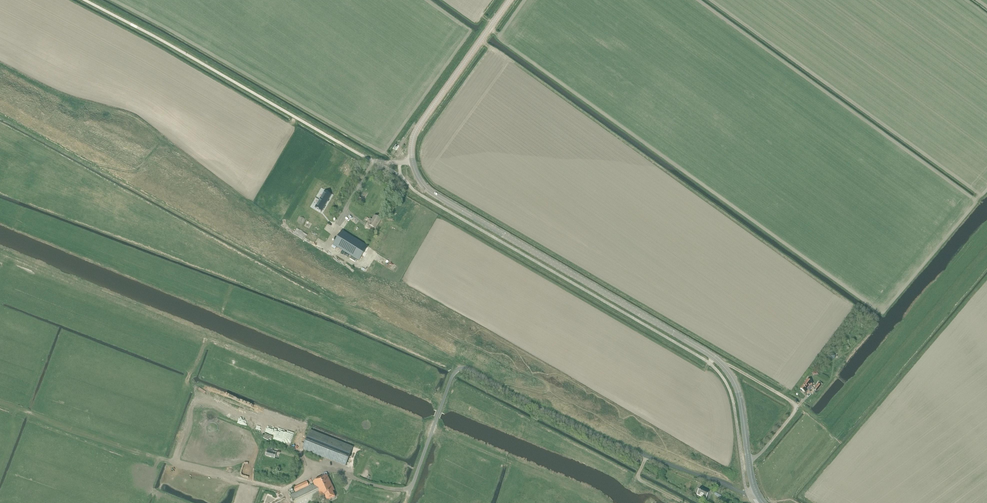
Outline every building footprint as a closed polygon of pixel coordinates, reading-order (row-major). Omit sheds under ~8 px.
[(324,191),(320,200),(326,203),(331,195),(324,191)] [(320,200),(315,208),(322,212),(326,203),(320,200)] [(369,221),(365,227),(371,231),(373,227),(376,229),(381,220),(374,216),(371,222),(369,221)] [(342,231),(333,245),(359,261),(368,247),(342,231)] [(808,379),(800,389),(805,393),(808,390),(809,391),(812,387),(811,386),(813,383),(808,379)] [(818,383),(813,389),(817,392),(823,384),(819,382),(818,384),(818,383)] [(304,449),(346,466),(353,448),(311,432),(304,449)] [(268,447),(266,456),(275,458),(277,452),(273,452),(274,448),(268,447)] [(333,492),(333,491),(335,490),(328,475),(314,482),(315,484),(310,486),(308,482),(294,488),(297,493),(291,496),(294,502),(309,502),(321,497),(333,492)] [(706,499),(709,492),(700,488),(697,495),(706,499)] [(335,497),(333,492),(325,495),(327,501),(335,497)]
